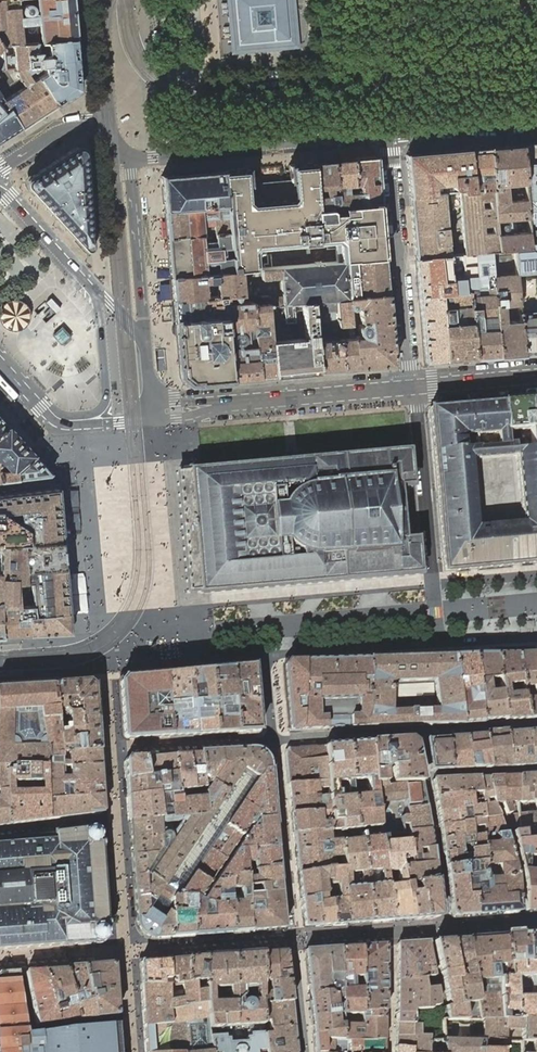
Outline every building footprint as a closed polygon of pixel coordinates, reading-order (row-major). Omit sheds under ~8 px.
[(4,43),(8,43),(12,43),(37,41),(39,41),(46,40),(74,38),(72,15),(71,0),(26,0),(27,4),(26,4),(25,4),(24,5),(23,5),(23,6),(22,7),(22,8),(22,9),(21,10),(22,11),(22,12),(22,13),(23,14),(23,15),(24,15),(25,15),(19,16),(17,0),(0,0),(0,40),(4,43)] [(232,45),(290,40),(287,0),(228,0),(232,45)] [(290,40),(232,45),(232,51),(297,45),(293,0),(287,0),(290,40)] [(37,41),(12,43),(13,53),(4,53),(4,60),(4,68),(17,67),(30,66),(32,69),(33,71),(38,65),(44,65),(45,72),(37,76),(55,104),(79,89),(77,76),(76,63),(75,51),(74,38),(46,40),(47,49),(38,50),(37,41)] [(47,49),(46,40),(39,41),(37,41),(38,50),(47,49)] [(8,43),(4,43),(4,51),(4,53),(13,53),(12,43),(8,43)] [(33,71),(37,76),(45,72),(44,65),(38,65),(33,71)] [(8,108),(21,127),(44,111),(55,104),(37,76),(31,80),(26,73),(32,69),(30,66),(17,67),(16,67),(16,68),(15,69),(15,70),(15,71),(15,72),(15,73),(16,74),(19,79),(23,85),(2,99),(8,108)] [(19,79),(16,74),(15,73),(15,72),(15,71),(15,70),(15,69),(16,68),(16,67),(17,67),(4,68),(0,72),(0,92),(19,79)] [(31,80),(37,76),(33,71),(32,69),(26,73),(31,80)] [(0,92),(0,96),(2,99),(23,85),(19,79),(0,92)] [(21,127),(8,108),(2,99),(0,96),(0,140),(21,127)] [(520,144),(523,182),(525,199),(527,217),(528,231),(529,248),(513,250),(515,272),(536,271),(536,142),(520,144)] [(523,182),(520,144),(504,146),(489,147),(492,185),(492,188),(493,202),(506,201),(517,200),(525,199),(523,182)] [(28,185),(28,186),(84,248),(85,249),(86,249),(87,249),(88,249),(89,249),(90,248),(91,248),(91,247),(91,246),(91,245),(88,199),(86,173),(85,152),(85,151),(84,150),(83,149),(83,148),(82,148),(82,147),(81,147),(80,147),(79,147),(79,146),(78,146),(78,147),(77,147),(76,147),(75,148),(29,178),(28,178),(28,179),(27,179),(27,180),(27,181),(27,182),(27,183),(27,184),(27,185),(28,185)] [(492,185),(489,147),(478,148),(468,149),(472,190),(476,190),(480,189),(492,188),(492,185)] [(406,155),(410,196),(433,194),(443,193),(459,191),(460,191),(472,190),(468,149),(454,150),(426,153),(406,155)] [(356,192),(357,205),(379,203),(378,192),(376,169),(375,157),(354,159),(356,185),(360,185),(361,192),(356,192)] [(343,160),(333,161),(335,187),(336,192),(337,207),(357,205),(356,192),(348,193),(348,186),(356,185),(354,159),(343,160)] [(323,162),(314,162),(314,165),(316,189),(324,188),(325,195),(316,196),(317,208),(337,207),(336,192),(335,187),(333,161),(323,162)] [(223,173),(226,206),(228,232),(232,271),(241,270),(249,270),(254,269),(257,269),(260,269),(277,267),(279,267),(337,262),(341,262),(344,261),(384,258),(383,244),(380,216),(379,203),(357,205),(337,207),(317,208),(316,196),(316,189),(314,165),(314,162),(289,165),(289,169),(290,179),(269,181),(249,182),(248,172),(248,168),(223,170),(223,173)] [(163,193),(164,211),(199,208),(226,206),(223,173),(223,170),(192,173),(161,175),(163,193)] [(489,251),(498,251),(496,234),(495,220),(493,202),(492,188),(480,189),(476,190),(472,190),(460,191),(459,191),(464,254),(489,251)] [(433,194),(410,196),(411,210),(414,242),(415,258),(447,255),(448,255),(443,193),(433,194)] [(527,217),(525,199),(517,200),(506,201),(493,202),(495,220),(523,218),(527,217)] [(199,208),(164,211),(166,224),(167,237),(201,234),(214,233),(228,232),(226,206),(199,208)] [(498,251),(513,250),(529,248),(528,231),(527,217),(523,218),(495,220),(496,234),(498,251)] [(201,234),(167,237),(169,257),(170,276),(205,273),(208,273),(217,272),(219,272),(232,271),(228,232),(214,233),(201,234)] [(502,304),(517,303),(515,274),(515,272),(513,250),(498,251),(489,251),(490,262),(491,272),(491,276),(492,287),(494,305),(502,304)] [(489,251),(464,254),(461,254),(463,284),(464,292),(468,292),(468,289),(474,289),(486,288),(492,287),(491,276),(491,272),(479,273),(478,263),(490,262),(489,251)] [(447,255),(415,258),(417,277),(419,296),(440,294),(464,292),(463,284),(461,254),(448,255),(447,255)] [(348,298),(357,297),(387,294),(385,276),(384,258),(344,261),(341,262),(337,262),(279,267),(277,267),(260,269),(261,273),(261,278),(266,278),(280,277),(282,294),(283,304),(302,302),(312,301),(335,299),(348,298)] [(261,273),(260,269),(257,269),(254,269),(249,270),(250,292),(251,296),(259,296),(263,295),(261,278),(261,273)] [(243,293),(241,270),(232,271),(219,272),(220,280),(221,295),(229,294),(237,293),(243,293)] [(250,292),(249,270),(241,270),(243,293),(250,292)] [(518,313),(536,311),(536,279),(536,271),(515,272),(515,274),(517,303),(518,313)] [(220,280),(219,272),(217,272),(208,273),(205,273),(170,276),(171,288),(172,299),(210,296),(209,281),(220,280)] [(266,278),(261,278),(263,295),(266,295),(282,294),(280,277),(266,278)] [(210,296),(221,295),(220,280),(209,281),(210,296)] [(486,356),(498,355),(496,328),(480,329),(480,321),(495,319),(494,305),(492,287),(486,288),(486,294),(474,295),(474,289),(468,289),(468,292),(473,357),(486,356)] [(251,296),(250,292),(243,293),(237,293),(237,302),(251,300),(251,296)] [(464,292),(440,294),(445,360),(459,359),(473,357),(468,292),(464,292)] [(253,324),(251,302),(251,300),(237,302),(237,293),(229,294),(230,302),(222,303),(223,316),(225,329),(232,328),(245,327),(253,326),(253,324)] [(221,295),(222,303),(230,302),(229,294),(221,295)] [(313,313),(312,301),(302,302),(283,304),(282,294),(266,295),(267,301),(270,340),(273,375),(274,376),(285,375),(295,374),(307,372),(317,372),(317,371),(318,371),(315,341),(313,313)] [(389,311),(387,294),(357,297),(358,305),(360,324),(359,325),(358,326),(358,327),(357,327),(357,328),(357,329),(357,330),(357,331),(357,332),(358,333),(358,334),(359,334),(359,335),(359,336),(360,336),(361,337),(339,339),(341,369),(354,368),(393,364),(392,346),(389,311)] [(435,361),(445,360),(440,294),(419,296),(424,362),(435,361)] [(213,317),(223,316),(222,303),(221,295),(210,296),(172,299),(173,310),(174,321),(213,317)] [(267,301),(266,295),(263,295),(259,296),(260,302),(251,302),(253,324),(264,323),(265,333),(254,334),(255,344),(257,376),(265,376),(273,375),(270,340),(267,301)] [(358,305),(357,297),(348,298),(335,299),(336,311),(338,326),(350,325),(349,308),(350,308),(350,307),(351,308),(351,307),(352,307),(353,307),(353,306),(354,306),(354,305),(355,305),(358,305)] [(13,299),(0,312),(0,319),(15,333),(31,317),(13,299)] [(336,311),(335,299),(312,301),(313,313),(336,311)] [(510,354),(522,353),(519,319),(518,313),(517,303),(502,304),(494,305),(495,319),(496,328),(498,355),(510,354)] [(338,326),(336,311),(313,313),(315,341),(324,340),(323,332),(338,331),(338,326)] [(518,313),(519,319),(522,353),(536,352),(536,311),(518,313)] [(179,375),(181,375),(188,381),(188,382),(229,379),(226,347),(225,330),(225,329),(223,316),(213,317),(174,321),(177,348),(179,375)] [(480,329),(496,328),(495,319),(480,321),(480,329)] [(253,326),(254,334),(265,333),(264,323),(253,324),(253,326)] [(247,345),(255,344),(254,334),(253,326),(245,327),(247,345)] [(243,378),(257,376),(255,344),(247,345),(245,327),(232,328),(233,333),(232,333),(232,334),(232,335),(231,335),(231,336),(231,337),(231,338),(232,339),(232,340),(233,340),(233,341),(234,346),(226,347),(229,379),(243,378)] [(225,330),(226,347),(234,346),(233,341),(233,340),(232,340),(232,339),(231,338),(231,337),(231,336),(231,335),(232,335),(232,334),(232,333),(233,333),(232,328),(225,329),(225,330)] [(54,337),(62,345),(70,338),(62,329),(54,337)] [(330,370),(341,369),(339,339),(338,331),(323,332),(324,340),(315,341),(318,371),(330,370)] [(534,400),(527,401),(530,430),(531,441),(530,441),(531,449),(533,449),(533,452),(535,471),(536,470),(536,400),(534,400)] [(530,430),(527,401),(502,403),(503,413),(504,414),(506,432),(519,431),(521,450),(523,449),(525,449),(531,449),(530,441),(531,441),(530,430)] [(536,492),(535,471),(533,452),(533,449),(531,449),(525,449),(523,449),(521,450),(508,451),(506,432),(504,414),(503,413),(502,403),(465,406),(444,408),(429,409),(443,572),(476,569),(476,571),(478,571),(478,569),(486,568),(486,570),(489,570),(488,568),(497,567),(497,569),(499,569),(499,567),(507,566),(507,568),(510,568),(510,566),(517,565),(536,564),(536,497),(536,492)] [(7,425),(0,432),(0,464),(2,462),(9,469),(10,470),(16,470),(34,455),(35,454),(8,424),(7,425)] [(407,451),(407,450),(202,468),(188,469),(188,470),(199,593),(199,594),(209,593),(418,575),(418,574),(419,573),(416,537),(404,538),(399,489),(412,488),(408,452),(407,451)] [(51,473),(34,455),(16,470),(18,478),(49,474),(51,473)] [(9,469),(2,462),(0,464),(0,470),(9,469)] [(16,470),(10,470),(9,469),(0,470),(0,479),(0,480),(18,478),(16,470)] [(13,543),(61,540),(57,488),(0,494),(0,544),(13,543)] [(17,604),(17,609),(17,615),(30,614),(67,611),(61,540),(13,543),(14,562),(10,562),(11,577),(0,578),(0,605),(17,604)] [(11,577),(10,562),(14,562),(13,543),(0,544),(0,578),(11,577)] [(84,583),(75,583),(76,610),(85,609),(84,583)] [(30,633),(30,614),(17,615),(17,609),(17,604),(0,605),(0,635),(30,633)] [(30,614),(30,633),(69,631),(67,611),(30,614)] [(516,654),(521,683),(522,692),(526,719),(536,719),(536,665),(535,652),(526,653),(516,654)] [(464,655),(453,655),(458,693),(462,724),(484,723),(484,721),(483,721),(481,704),(479,690),(475,654),(464,655)] [(485,654),(475,654),(479,690),(481,704),(483,721),(484,721),(504,719),(500,692),(499,680),(495,654),(485,654)] [(506,654),(495,654),(499,680),(500,692),(504,719),(504,721),(526,719),(522,692),(521,683),(516,654),(506,654)] [(411,657),(369,658),(368,698),(367,715),(366,715),(366,727),(462,724),(458,693),(453,655),(411,657)] [(336,659),(304,660),(302,698),(301,730),(325,729),(347,728),(350,728),(366,727),(366,715),(367,715),(368,698),(369,658),(336,659)] [(302,698),(304,660),(296,660),(288,661),(283,666),(289,730),(301,730),(302,698)] [(241,667),(230,668),(236,734),(258,733),(258,732),(252,666),(251,666),(241,667)] [(219,669),(209,670),(214,735),(236,734),(230,668),(219,669)] [(198,671),(188,672),(191,703),(193,736),(214,735),(209,670),(198,671)] [(175,673),(163,674),(167,705),(169,737),(193,736),(191,703),(188,672),(175,673)] [(167,705),(163,674),(143,676),(123,678),(119,683),(120,710),(123,737),(125,740),(169,737),(167,705)] [(87,681),(50,685),(58,736),(59,748),(59,755),(66,754),(97,750),(92,686),(87,681)] [(0,688),(0,792),(5,791),(7,826),(27,823),(46,821),(46,801),(45,784),(44,767),(45,748),(59,748),(58,736),(50,685),(0,688)] [(489,768),(509,767),(505,733),(507,733),(507,731),(483,733),(483,734),(483,736),(484,735),(489,768)] [(509,767),(529,767),(536,766),(536,731),(528,732),(507,733),(505,733),(509,767)] [(470,769),(489,768),(484,735),(483,736),(465,737),(470,769)] [(449,770),(470,769),(465,737),(446,738),(449,770)] [(430,771),(449,770),(446,738),(426,739),(426,740),(425,740),(425,741),(429,770),(430,771)] [(403,783),(421,783),(412,745),(407,741),(369,743),(372,784),(373,784),(383,784),(391,784),(403,783)] [(351,795),(354,829),(359,828),(378,825),(376,804),(373,784),(372,784),(369,743),(347,745),(350,780),(351,795)] [(324,746),(327,781),(329,796),(330,811),(331,830),(340,830),(354,829),(351,795),(350,780),(347,745),(324,746)] [(287,763),(288,783),(327,781),(324,746),(288,749),(285,752),(287,763)] [(59,755),(59,748),(45,748),(44,767),(98,766),(97,750),(66,754),(66,763),(60,763),(59,755)] [(247,750),(200,752),(200,753),(204,789),(204,792),(204,798),(205,815),(160,821),(160,817),(128,822),(131,856),(136,919),(136,922),(136,925),(137,928),(140,933),(143,935),(145,937),(150,939),(193,936),(192,905),(193,905),(198,899),(248,824),(251,826),(215,881),(228,879),(228,876),(246,875),(246,871),(255,870),(277,867),(267,766),(267,763),(265,759),(262,755),(258,752),(255,751),(251,750),(249,750),(247,750)] [(188,754),(193,789),(204,789),(200,753),(188,754)] [(193,793),(193,789),(188,754),(173,755),(176,773),(176,772),(178,793),(179,801),(204,798),(204,792),(193,793)] [(173,755),(158,756),(158,755),(143,756),(146,777),(176,773),(173,755)] [(125,780),(146,777),(143,756),(127,757),(124,762),(125,780)] [(98,766),(44,767),(45,784),(100,782),(98,766)] [(176,772),(176,773),(146,777),(125,780),(126,797),(158,794),(158,796),(178,793),(176,772)] [(517,811),(518,815),(519,832),(532,831),(536,830),(536,813),(523,814),(522,805),(527,805),(526,803),(535,803),(534,797),(535,774),(517,775),(516,804),(517,808),(517,811)] [(502,809),(505,817),(518,815),(517,811),(511,812),(510,803),(515,803),(515,809),(517,808),(516,804),(517,775),(500,776),(500,804),(502,809)] [(500,776),(487,777),(491,799),(492,804),(493,804),(500,804),(500,776)] [(498,818),(499,818),(505,817),(502,809),(497,809),(495,810),(493,804),(492,804),(491,799),(487,777),(477,778),(480,792),(480,793),(480,796),(480,800),(471,802),(472,808),(481,806),(483,819),(497,817),(498,818)] [(431,781),(434,795),(480,793),(480,792),(477,778),(432,779),(432,780),(431,780),(431,781)] [(288,783),(290,798),(317,797),(322,797),(329,796),(327,781),(288,783)] [(100,782),(45,784),(46,801),(101,796),(100,782)] [(376,804),(378,825),(379,836),(379,837),(390,836),(402,835),(402,832),(401,825),(401,824),(401,818),(406,817),(405,809),(425,806),(421,783),(403,783),(391,784),(383,784),(373,784),(376,804)] [(179,801),(178,793),(158,796),(158,794),(126,797),(128,822),(160,817),(160,821),(205,815),(204,798),(179,801)] [(434,795),(437,812),(455,808),(455,810),(472,808),(471,802),(480,800),(480,796),(480,793),(434,795)] [(101,796),(46,801),(46,821),(100,814),(102,812),(101,796)] [(290,798),(291,813),(330,811),(329,796),(322,797),(317,797),(290,798)] [(402,832),(402,835),(407,834),(407,832),(429,830),(425,806),(405,809),(406,817),(401,818),(401,824),(401,825),(402,832)] [(482,819),(483,819),(481,806),(472,808),(455,810),(455,808),(437,812),(439,826),(460,824),(460,823),(464,822),(469,821),(482,819)] [(291,813),(293,832),(328,830),(331,830),(330,811),(291,813)] [(503,834),(506,845),(509,844),(512,843),(521,878),(524,912),(534,911),(536,911),(536,830),(532,831),(519,832),(518,815),(505,817),(499,818),(503,834)] [(482,835),(482,837),(485,836),(493,835),(503,834),(499,818),(498,818),(497,817),(483,819),(482,819),(469,821),(464,822),(460,823),(460,824),(439,826),(441,841),(470,837),(469,828),(482,826),(482,835)] [(365,887),(369,923),(380,922),(391,921),(386,884),(384,871),(379,837),(379,836),(378,825),(359,828),(360,839),(360,840),(364,873),(365,887)] [(96,944),(95,944),(96,944),(101,944),(103,944),(107,942),(110,938),(113,932),(106,837),(103,834),(101,831),(96,828),(93,827),(91,827),(88,828),(87,829),(88,829),(89,828),(90,828),(91,828),(92,829),(93,829),(94,829),(95,829),(95,830),(96,830),(97,831),(98,832),(99,832),(99,833),(99,834),(100,834),(100,835),(101,836),(101,837),(101,838),(101,839),(107,932),(107,933),(107,934),(107,935),(107,936),(106,937),(106,938),(106,939),(105,940),(104,941),(103,942),(102,942),(102,943),(101,943),(100,943),(99,943),(98,943),(97,944),(96,944)] [(60,945),(90,943),(92,943),(94,943),(95,943),(95,944),(96,944),(97,944),(98,943),(99,943),(100,943),(101,943),(102,943),(102,942),(103,942),(104,941),(105,940),(106,939),(106,938),(106,937),(107,936),(107,935),(107,934),(107,933),(107,932),(101,839),(101,838),(101,837),(101,836),(100,835),(100,834),(99,834),(99,833),(99,832),(98,832),(97,831),(96,830),(95,830),(95,829),(94,829),(93,829),(92,829),(91,828),(90,828),(89,828),(88,829),(87,829),(86,829),(84,830),(82,830),(52,834),(0,840),(0,950),(60,945)] [(293,832),(297,873),(328,869),(331,869),(342,869),(341,857),(341,843),(341,842),(340,830),(331,830),(328,830),(293,832)] [(432,848),(429,830),(407,832),(407,834),(408,841),(408,851),(417,850),(426,849),(432,848)] [(386,884),(391,921),(401,921),(411,920),(407,897),(403,897),(402,885),(403,885),(400,866),(399,866),(398,861),(409,860),(408,851),(408,841),(407,834),(402,835),(390,836),(379,837),(384,871),(386,884)] [(473,896),(474,915),(485,914),(507,913),(518,912),(515,878),(506,845),(503,834),(493,835),(485,836),(482,837),(482,845),(482,848),(483,848),(483,862),(483,867),(483,874),(483,883),(472,884),(473,896)] [(442,854),(443,853),(458,851),(468,850),(482,848),(482,845),(482,837),(482,835),(470,837),(441,841),(442,854)] [(344,901),(346,925),(355,924),(365,923),(369,923),(365,887),(364,873),(360,840),(341,843),(341,857),(342,869),(344,901)] [(435,879),(432,848),(426,849),(417,850),(408,851),(409,860),(409,866),(400,866),(403,885),(409,884),(412,883),(416,882),(435,879)] [(443,853),(444,867),(483,862),(483,848),(482,848),(468,850),(458,851),(443,853)] [(483,862),(444,867),(445,878),(449,914),(452,917),(463,916),(474,915),(473,896),(472,884),(483,883),(483,874),(483,867),(483,862)] [(279,882),(277,867),(255,870),(246,871),(246,875),(246,876),(247,887),(257,886),(279,882)] [(297,873),(299,899),(315,896),(324,895),(330,894),(329,884),(329,880),(328,869),(297,873)] [(330,902),(332,926),(339,925),(346,925),(344,901),(342,869),(331,869),(328,869),(329,880),(329,884),(330,894),(330,902)] [(232,913),(232,933),(240,932),(248,931),(248,914),(247,904),(247,896),(247,887),(246,876),(246,875),(228,876),(228,879),(229,890),(230,901),(231,904),(232,913)] [(197,907),(198,935),(215,934),(232,933),(232,913),(231,904),(230,901),(229,890),(228,879),(215,881),(201,901),(197,907)] [(439,914),(435,879),(416,882),(418,892),(421,892),(425,919),(431,918),(436,918),(439,914)] [(248,914),(248,931),(266,930),(283,929),(280,899),(279,882),(257,886),(247,887),(247,896),(247,904),(248,914)] [(407,897),(411,920),(418,919),(425,919),(421,892),(418,892),(410,893),(409,887),(412,887),(412,883),(409,884),(403,885),(402,885),(403,897),(407,897)] [(315,896),(318,927),(325,926),(332,926),(330,902),(330,894),(324,895),(315,896)] [(312,927),(318,927),(315,896),(299,899),(302,927),(303,928),(312,927)] [(192,905),(193,936),(194,935),(195,935),(198,935),(197,907),(201,901),(198,899),(193,905),(192,905)] [(508,963),(526,962),(536,961),(536,934),(525,935),(524,935),(514,935),(504,936),(506,964),(508,963)] [(477,1003),(480,1019),(501,1019),(500,992),(499,978),(509,977),(508,963),(506,964),(504,936),(485,937),(466,939),(473,980),(475,994),(477,1003)] [(464,1004),(477,1003),(475,994),(473,980),(466,939),(458,939),(450,940),(456,966),(456,968),(456,970),(457,972),(463,971),(464,976),(457,977),(458,979),(455,979),(457,992),(459,1005),(464,1004)] [(448,1005),(446,1006),(447,1019),(447,1020),(466,1020),(480,1019),(477,1003),(464,1004),(459,1005),(457,992),(455,979),(458,979),(457,977),(457,972),(456,970),(456,968),(456,966),(450,940),(441,940),(433,941),(440,973),(442,981),(442,983),(445,994),(448,1005)] [(434,976),(427,941),(419,942),(404,943),(397,944),(397,980),(422,978),(434,976)] [(363,1011),(385,1010),(385,946),(385,945),(384,944),(373,945),(361,946),(362,977),(362,988),(363,1011)] [(341,982),(341,994),(341,1002),(341,1011),(342,1016),(363,1015),(363,1011),(362,988),(362,977),(361,946),(350,947),(340,947),(340,974),(340,978),(341,980),(341,982)] [(305,950),(309,993),(328,992),(328,995),(335,994),(341,994),(341,982),(341,980),(340,978),(340,974),(340,947),(333,948),(305,950)] [(279,952),(272,952),(274,982),(288,981),(285,951),(279,952)] [(267,953),(261,953),(262,982),(261,982),(260,1004),(275,1003),(290,1002),(288,981),(274,982),(272,952),(267,953)] [(233,955),(218,956),(203,957),(204,980),(205,1003),(205,1010),(211,1051),(266,1051),(264,1033),(263,1029),(263,1025),(262,1022),(260,1004),(261,982),(262,982),(261,953),(247,954),(233,955)] [(185,959),(185,984),(204,980),(203,957),(194,958),(185,959)] [(174,985),(185,984),(185,959),(176,959),(153,961),(138,962),(140,985),(167,985),(174,985)] [(509,1013),(517,1013),(517,1020),(521,1020),(536,1020),(536,961),(526,962),(508,963),(509,977),(499,978),(500,992),(501,1019),(504,1019),(507,1019),(507,1013),(509,1013)] [(73,1005),(77,1020),(93,1018),(115,1016),(116,1016),(116,1015),(113,964),(112,964),(82,966),(64,968),(64,969),(74,1004),(73,1005)] [(57,1022),(77,1020),(73,1005),(74,1004),(64,969),(42,970),(57,1022)] [(36,1026),(57,1022),(42,970),(26,972),(25,972),(25,973),(36,1026)] [(17,971),(0,972),(0,1051),(27,1051),(27,1035),(17,971)] [(434,976),(422,978),(423,995),(427,994),(438,993),(434,976)] [(422,978),(397,980),(397,997),(397,1008),(396,1025),(412,1025),(412,1015),(413,1012),(413,1008),(418,1008),(418,1011),(431,1010),(431,1007),(428,1007),(427,994),(423,995),(422,978)] [(204,980),(185,984),(174,985),(167,985),(140,985),(142,1010),(167,1011),(205,1003),(204,980)] [(385,1039),(374,1039),(374,1040),(350,1040),(342,1040),(342,1029),(342,1026),(342,1021),(342,1016),(341,1011),(341,1002),(341,994),(335,994),(328,995),(328,992),(309,993),(313,1034),(323,1033),(323,1041),(324,1051),(385,1051),(385,1039)] [(431,1007),(439,1006),(438,993),(427,994),(428,1007),(431,1007)] [(293,1027),(290,1002),(275,1003),(260,1004),(262,1022),(263,1025),(263,1029),(270,1028),(293,1027)] [(205,1003),(167,1011),(168,1023),(143,1025),(145,1051),(211,1051),(205,1010),(205,1003)] [(521,1042),(536,1043),(536,1020),(521,1020),(517,1020),(513,1020),(507,1019),(504,1019),(501,1019),(480,1019),(466,1020),(447,1020),(447,1019),(446,1006),(441,1007),(442,1020),(444,1039),(482,1040),(486,1040),(495,1040),(502,1040),(502,1042),(503,1042),(517,1042),(521,1042)] [(168,1023),(167,1011),(142,1010),(143,1025),(168,1023)] [(374,1039),(385,1039),(385,1010),(363,1011),(363,1015),(363,1025),(342,1026),(342,1029),(342,1040),(350,1040),(374,1040),(374,1039)] [(27,1035),(27,1051),(119,1051),(117,1024),(70,1029),(27,1035)] [(429,1050),(429,1040),(429,1036),(419,1035),(420,1025),(417,1025),(412,1025),(396,1025),(395,1036),(395,1047),(410,1048),(410,1051),(429,1051),(429,1050)] [(263,1029),(264,1033),(266,1051),(296,1051),(293,1027),(270,1028),(263,1029)] [(315,1051),(324,1051),(323,1041),(323,1033),(313,1034),(315,1051)] [(482,1040),(444,1039),(429,1040),(429,1050),(445,1050),(445,1051),(482,1051),(482,1050),(482,1040)] [(502,1050),(502,1048),(502,1042),(502,1040),(495,1040),(486,1040),(482,1040),(482,1050),(482,1051),(502,1051),(502,1050)] [(521,1042),(517,1042),(503,1042),(502,1042),(502,1048),(502,1050),(502,1051),(521,1051),(521,1042)] [(521,1051),(536,1051),(536,1043),(521,1042),(521,1051)]
